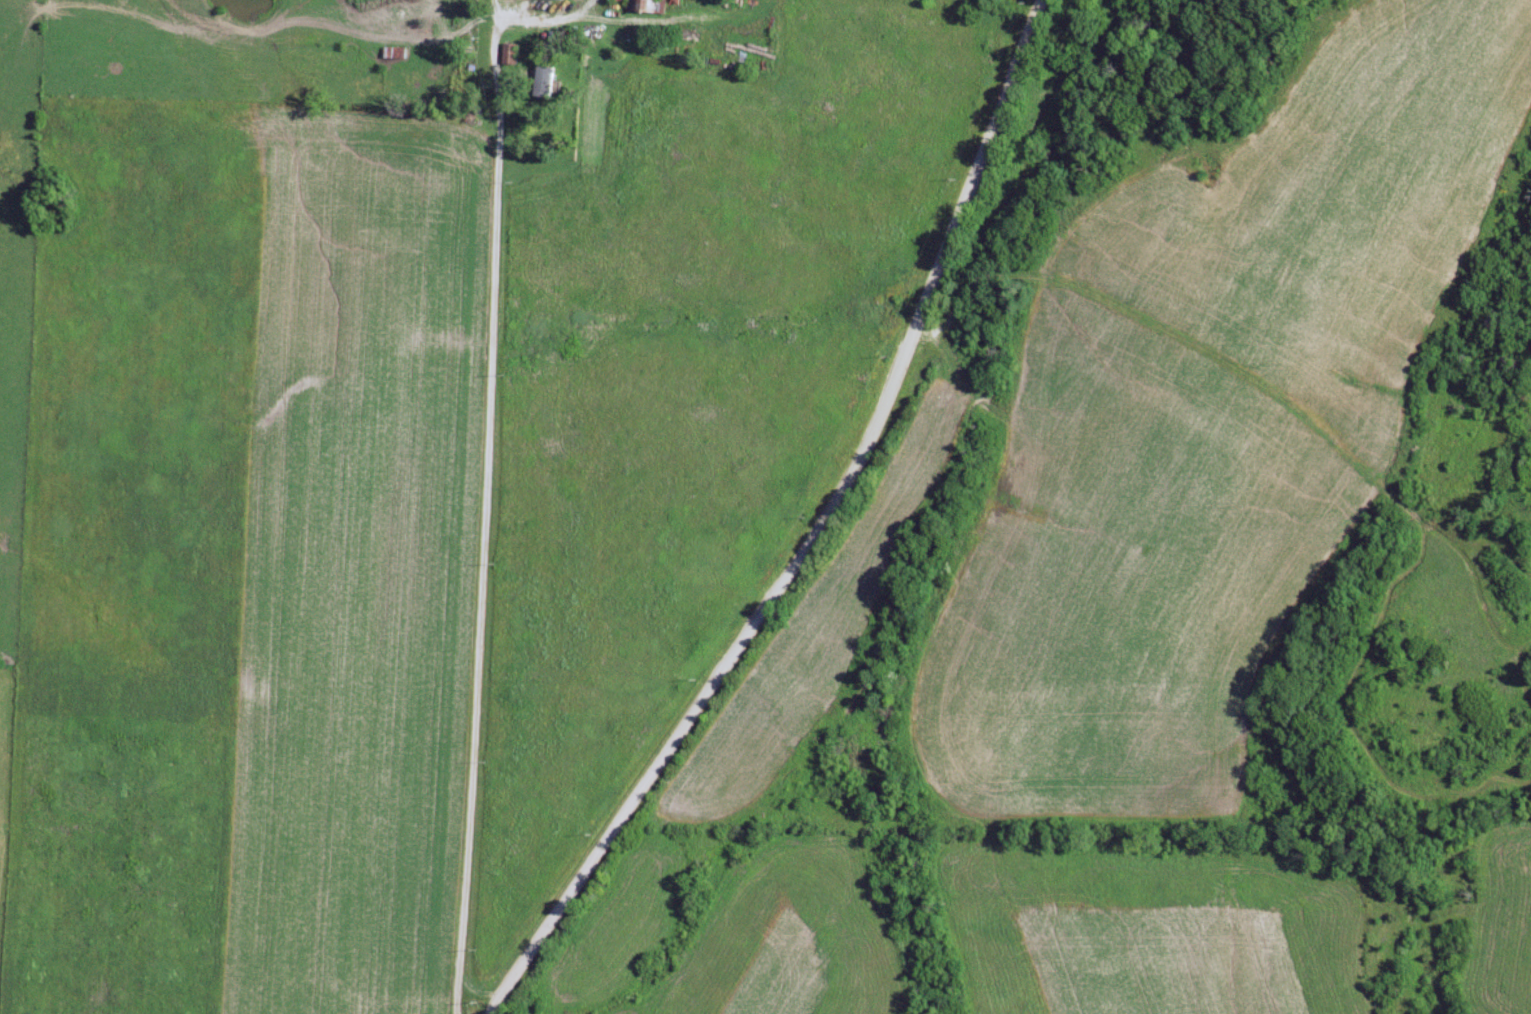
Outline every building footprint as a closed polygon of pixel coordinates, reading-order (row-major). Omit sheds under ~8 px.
[(509,65),(519,64),(517,50),(508,51),(509,65)] [(556,89),(559,69),(540,67),(537,86),(556,89)]
